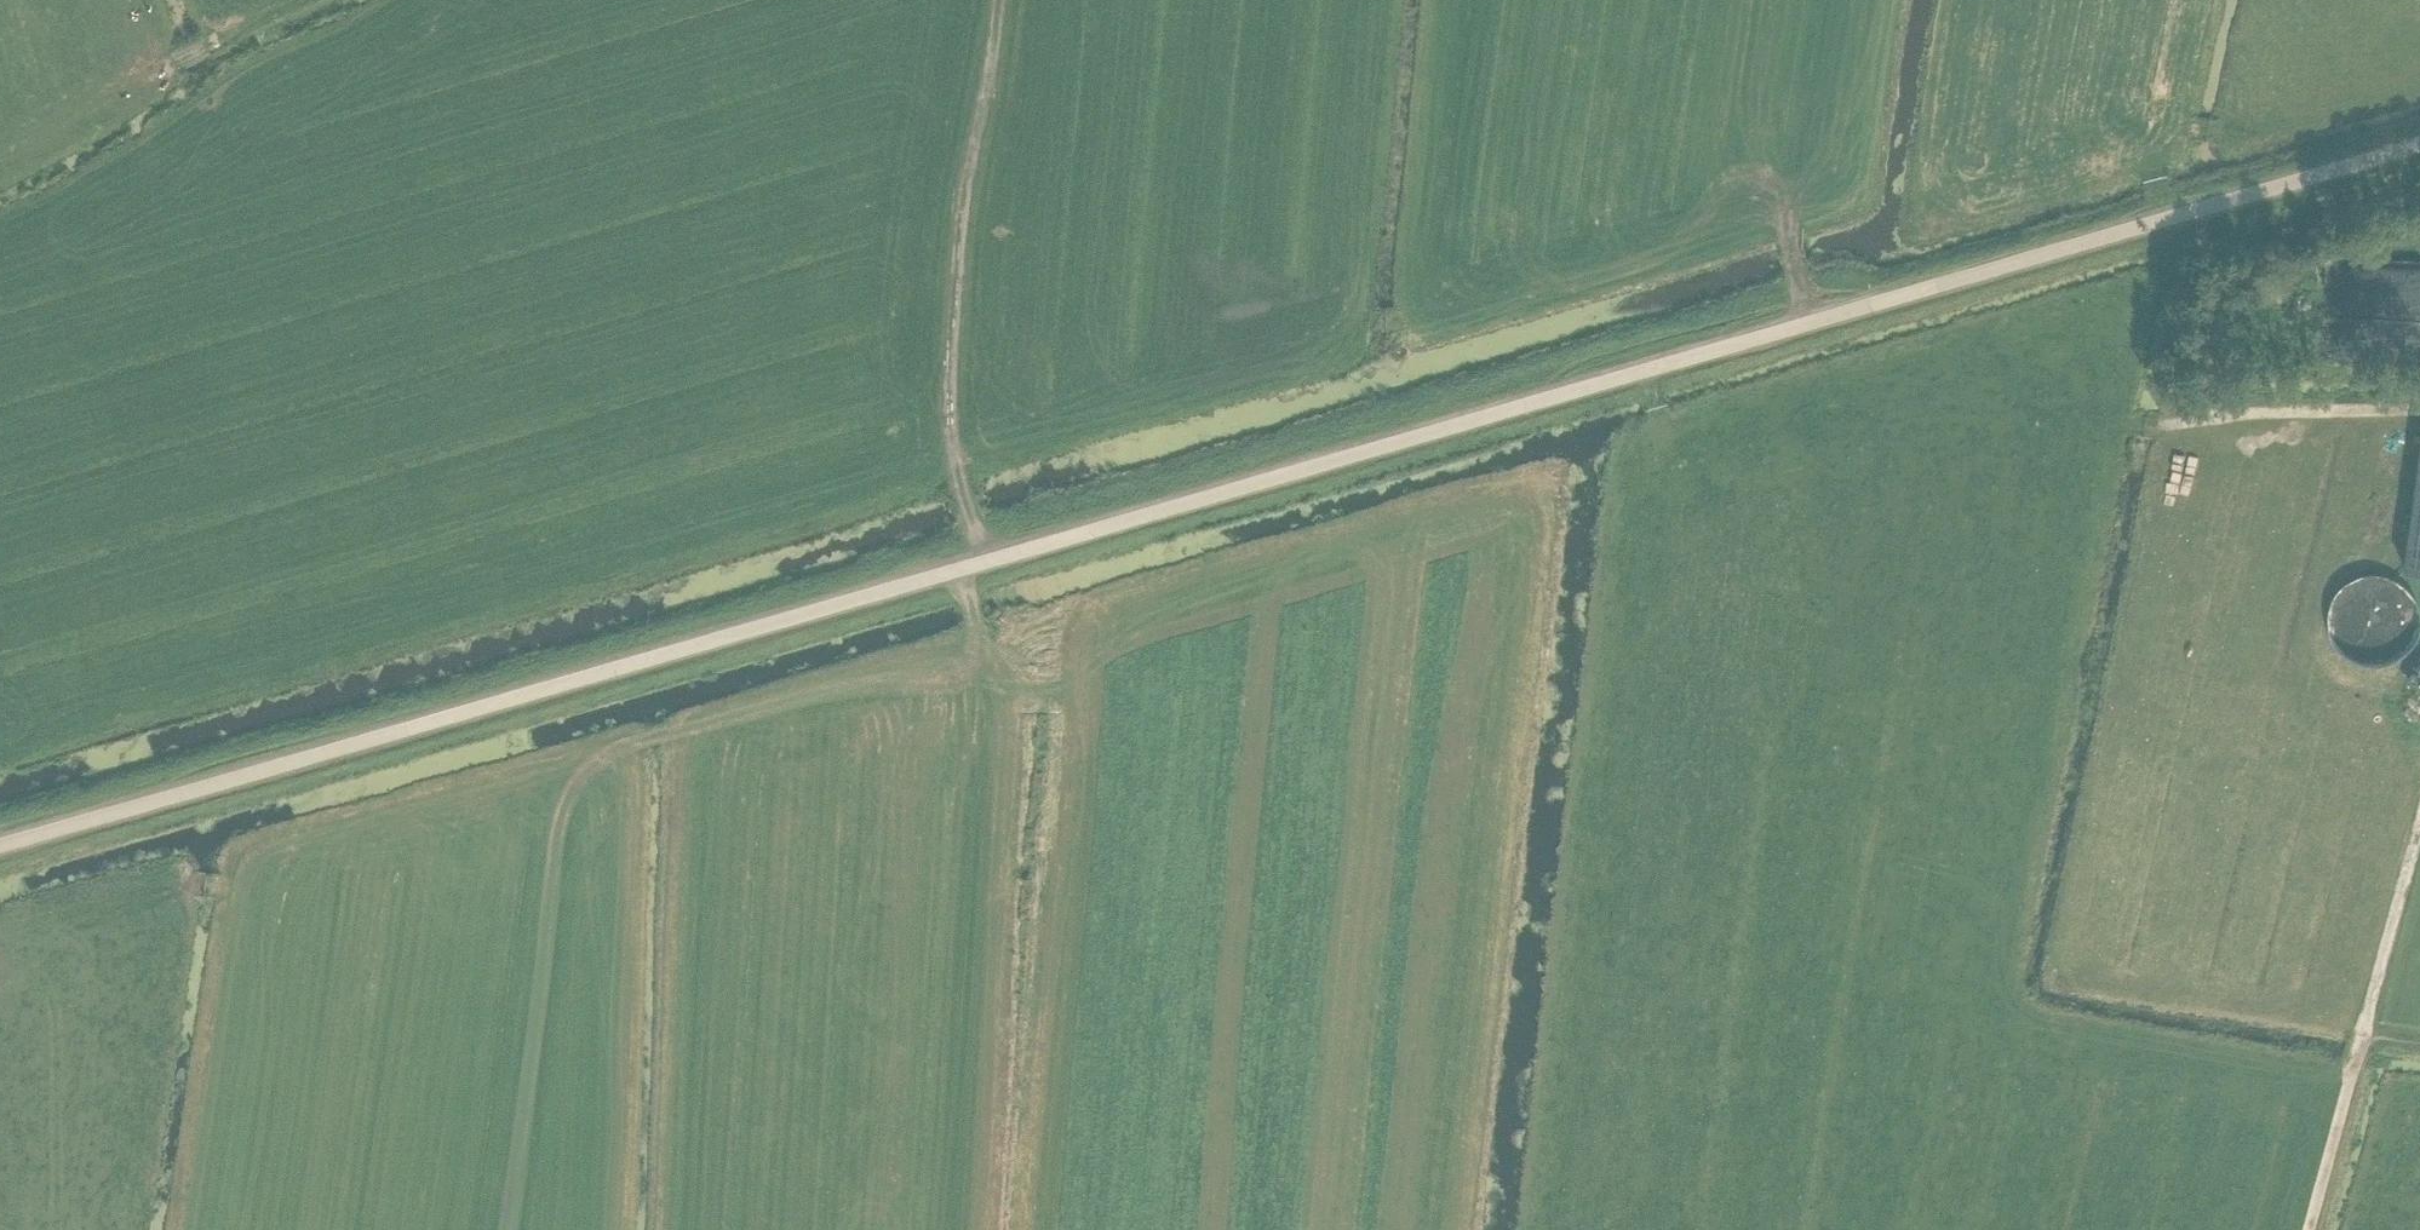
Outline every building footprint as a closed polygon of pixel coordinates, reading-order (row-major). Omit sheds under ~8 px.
[(2405,570),(2419,572),(2419,461),(2405,570)] [(2415,643),(2417,639),(2419,635),(2419,632),(2419,629),(2419,613),(2419,609),(2418,606),(2417,603),(2416,600),(2414,598),(2412,594),(2408,589),(2405,586),(2400,582),(2396,580),(2392,578),(2387,576),(2383,575),(2378,575),(2372,574),(2368,575),(2363,576),(2357,577),(2353,579),(2348,582),(2345,584),(2343,586),(2340,589),(2338,591),(2336,594),(2334,596),(2332,600),(2330,605),(2329,608),(2328,610),(2327,615),(2327,618),(2327,623),(2327,627),(2328,632),(2330,636),(2331,639),(2332,642),(2333,644),(2335,647),(2337,650),(2340,653),(2343,656),(2345,658),(2349,661),(2352,662),(2356,664),(2360,666),(2363,667),(2368,667),(2371,668),(2375,668),(2380,667),(2383,667),(2387,666),(2390,665),(2393,664),(2397,662),(2401,659),(2404,657),(2407,654),(2410,651),(2413,647),(2415,643)]
